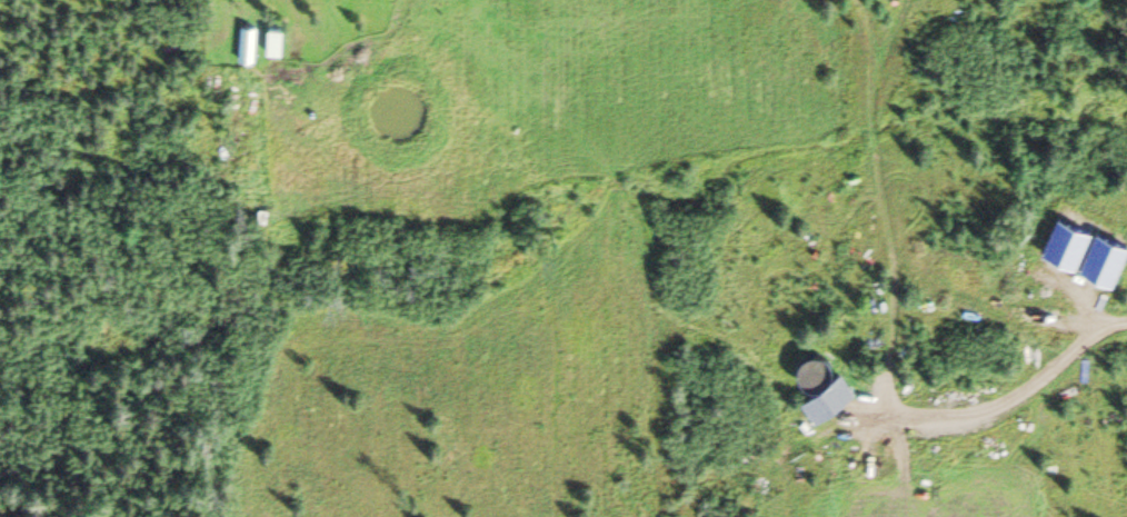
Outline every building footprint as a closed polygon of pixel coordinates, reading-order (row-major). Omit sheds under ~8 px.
[(256,57),(256,22),(241,22),(241,57),(256,57)] [(267,49),(285,50),(286,24),(269,23),(267,49)] [(809,379),(833,379),(833,351),(809,351),(809,379)]
